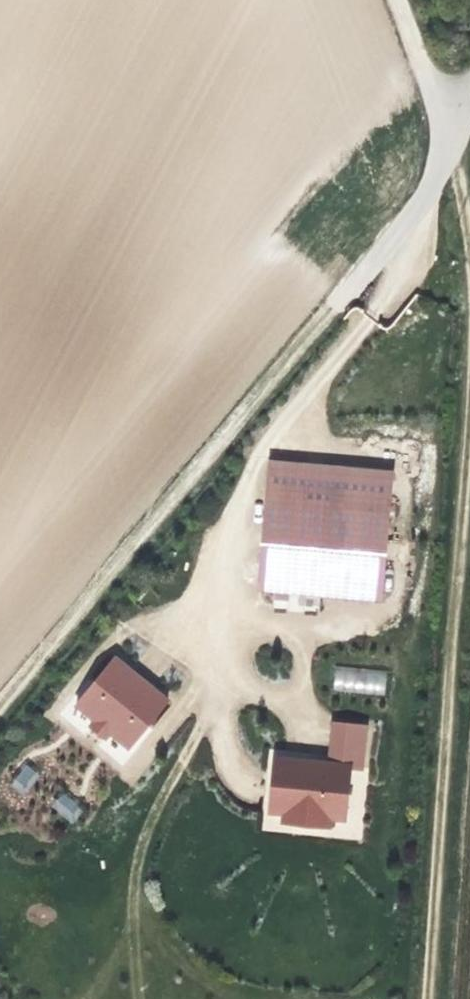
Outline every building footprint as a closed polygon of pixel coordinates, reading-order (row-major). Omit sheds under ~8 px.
[(263,492),(384,499),(386,466),(266,457),(263,492)] [(378,593),(384,499),(263,492),(258,585),(378,593)] [(129,641),(90,686),(143,730),(181,684),(129,641)] [(332,690),(385,694),(387,669),(334,666),(332,690)] [(327,755),(268,750),(261,832),(360,841),(370,726),(330,722),(327,755)] [(24,793),(39,774),(25,763),(10,782),(24,793)] [(60,792),(50,808),(73,823),(83,807),(60,792)]
